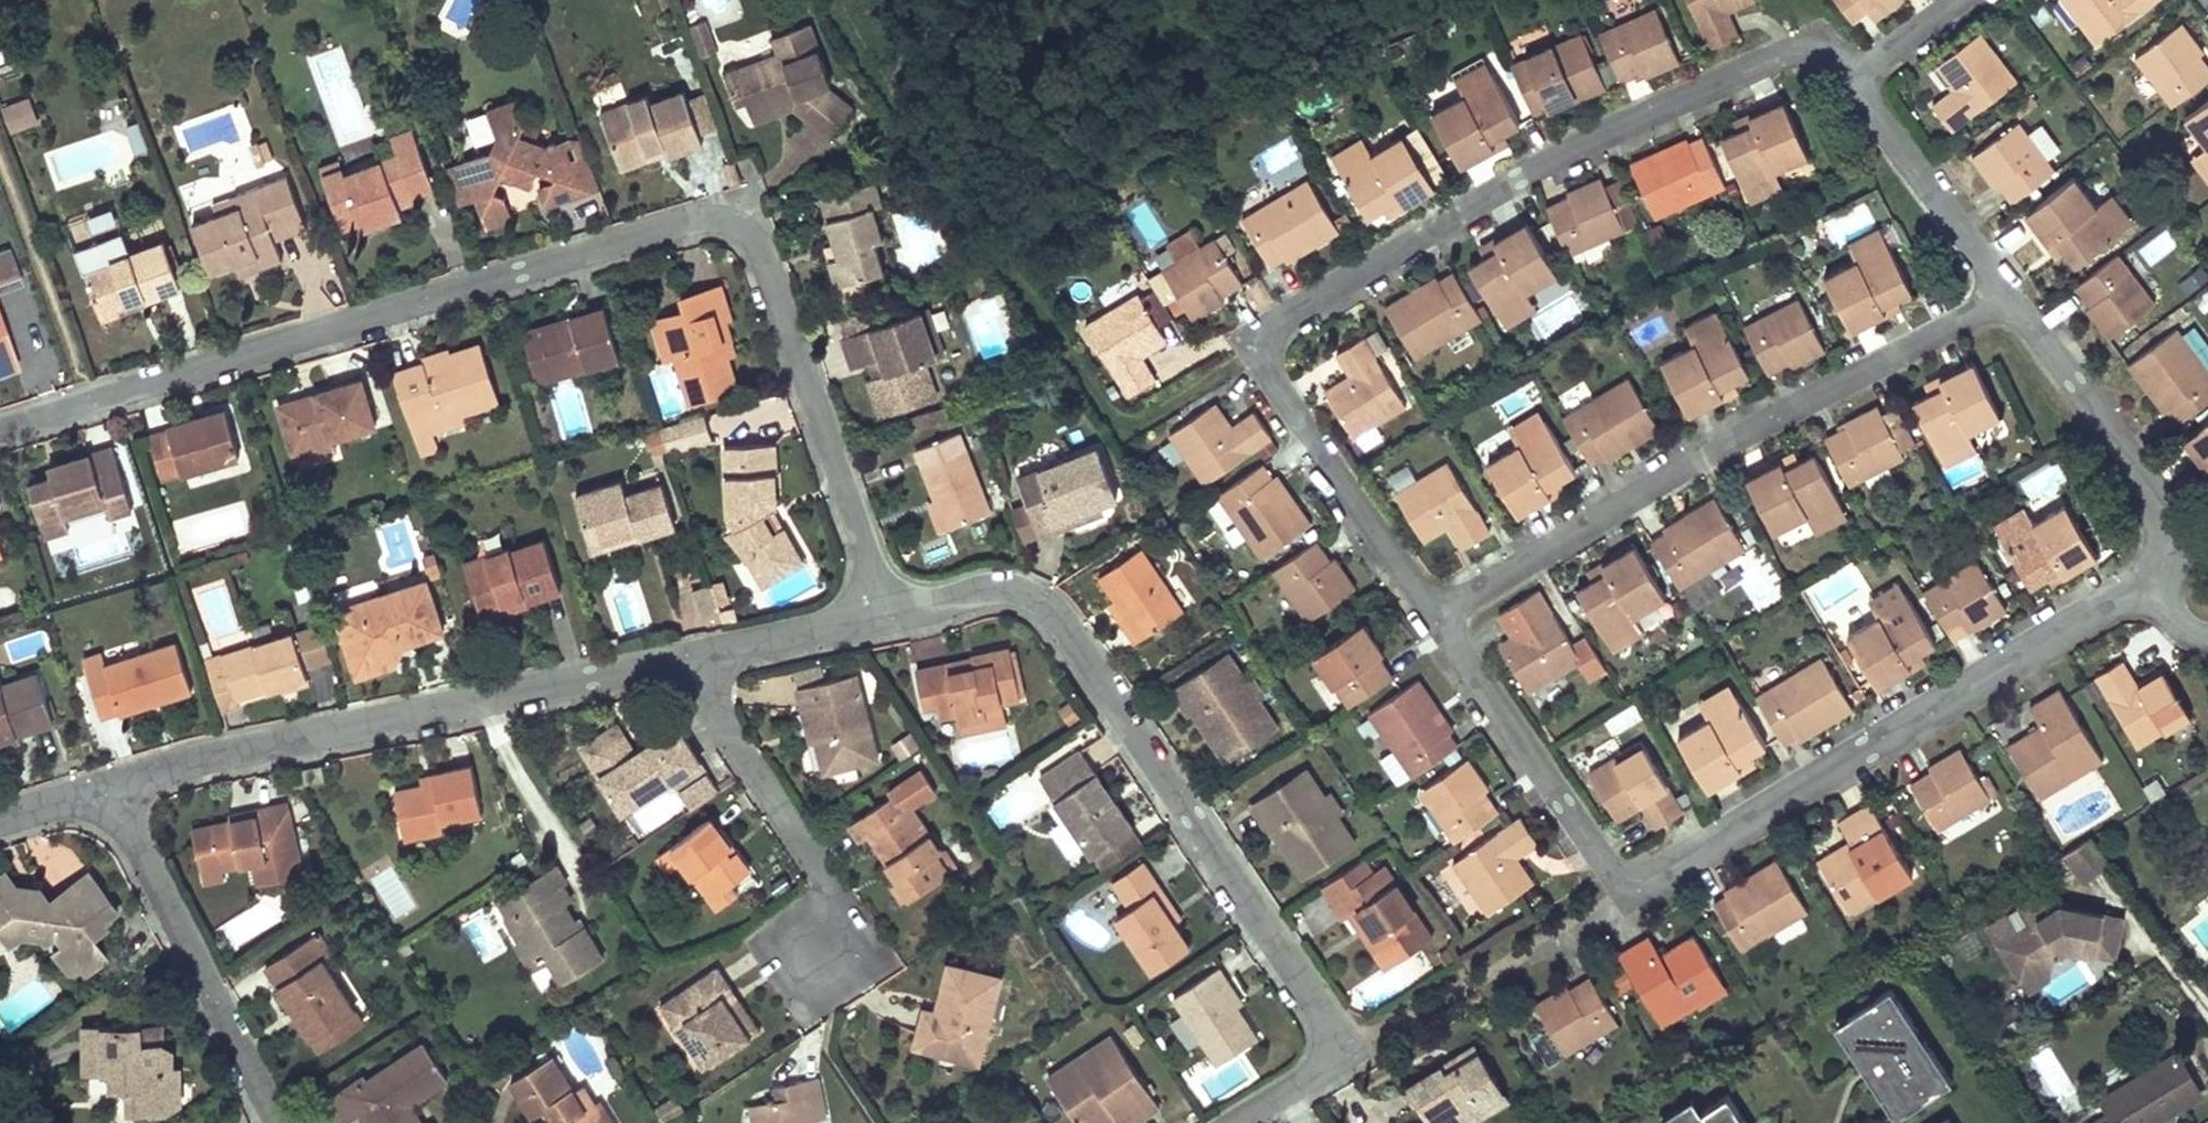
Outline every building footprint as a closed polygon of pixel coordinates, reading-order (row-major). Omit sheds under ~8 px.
[(1742,5),(1752,0),(1690,0),(1710,44),(1738,31),(1729,11),(1742,5)] [(1879,16),(1901,0),(1868,0),(1879,16)] [(2098,40),(2152,0),(2069,0),(2098,40)] [(1643,68),(1646,75),(1680,59),(1654,6),(1599,31),(1621,78),(1643,68)] [(2205,51),(2207,49),(2185,20),(2139,55),(2175,102),(2207,78),(2207,60),(2203,53),(2205,51)] [(691,33),(701,64),(719,58),(709,27),(691,33)] [(824,86),(802,28),(769,40),(774,55),(719,76),(730,104),(740,100),(743,112),(785,96),(788,107),(825,137),(847,114),(817,89),(824,86)] [(1548,103),(1551,109),(1606,85),(1581,29),(1510,60),(1532,110),(1548,103)] [(1957,127),(1989,103),(2020,78),(1983,30),(1938,64),(1957,89),(1938,103),(1957,127)] [(1456,87),(1488,67),(1481,56),(1449,75),(1456,87)] [(1519,119),(1488,67),(1456,87),(1459,91),(1429,109),(1461,162),(1493,143),(1489,137),(1505,128),(1519,119)] [(621,110),(596,119),(610,157),(653,141),(656,151),(658,155),(693,141),(689,132),(677,96),(675,90),(640,102),(636,92),(616,99),(621,110)] [(695,90),(677,96),(689,132),(707,125),(695,90)] [(510,92),(482,101),(493,130),(482,144),(454,155),(479,226),(504,216),(495,193),(486,187),(494,169),(509,174),(528,167),(541,163),(546,179),(553,199),(575,192),(566,166),(582,160),(573,137),(564,133),(538,142),(524,135),(512,130),(520,117),(510,92)] [(31,95),(1,104),(9,132),(39,124),(31,95)] [(785,96),(743,112),(747,123),(788,107),(785,96)] [(616,99),(592,108),(596,119),(621,110),(616,99)] [(1778,177),(1777,174),(1776,171),(1808,156),(1785,100),(1749,115),(1752,124),(1738,131),(1723,138),(1746,190),(1778,177)] [(2207,141),(2207,100),(2189,114),(2207,141)] [(1752,124),(1749,115),(1734,123),(1738,131),(1752,124)] [(520,117),(512,130),(524,135),(531,123),(520,117)] [(2023,118),(1999,135),(1976,153),(1997,182),(2003,178),(2018,198),(2059,166),(2023,118)] [(337,182),(321,188),(335,226),(352,219),(391,205),(407,199),(405,194),(426,185),(404,127),(384,137),(391,156),(335,176),(337,182)] [(1489,137),(1493,143),(1508,134),(1505,128),(1489,137)] [(1432,185),(1402,134),(1372,153),(1368,145),(1338,163),(1368,213),(1381,205),(1397,196),(1401,203),(1432,185)] [(1338,163),(1368,145),(1361,135),(1331,152),(1338,163)] [(1632,160),(1644,188),(1656,215),(1724,186),(1703,136),(1688,143),(1685,137),(1632,160)] [(260,141),(245,147),(252,163),(267,157),(260,141)] [(653,141),(610,157),(614,166),(656,151),(653,141)] [(2204,148),(2195,155),(2207,173),(2207,153),(2204,148)] [(566,166),(575,192),(591,185),(582,160),(566,166)] [(726,182),(733,179),(726,160),(719,164),(726,182)] [(335,176),(330,164),(314,169),(321,188),(337,182),(335,176)] [(509,174),(500,177),(519,185),(528,167),(509,174)] [(2127,225),(2117,212),(2108,198),(2101,203),(2080,174),(2032,209),(2054,239),(2062,233),(2072,247),(2081,259),(2127,225)] [(207,215),(186,223),(206,274),(228,266),(241,261),(245,273),(275,262),(267,242),(265,235),(298,224),(280,175),(228,195),(232,206),(207,215)] [(1288,258),(1339,227),(1308,176),(1243,216),(1271,262),(1285,254),(1288,258)] [(1569,197),(1547,207),(1569,257),(1585,250),(1589,258),(1613,247),(1610,239),(1625,232),(1619,218),(1605,186),(1601,177),(1567,192),(1569,197)] [(1751,202),(1783,189),(1778,177),(1746,190),(1751,202)] [(553,199),(546,179),(532,184),(538,205),(553,199)] [(1620,179),(1605,186),(1619,218),(1634,211),(1620,179)] [(877,204),(871,180),(813,195),(826,241),(829,252),(820,256),(829,282),(877,269),(868,238),(875,236),(867,207),(877,204)] [(2137,218),(2117,191),(2108,198),(2117,212),(2127,225),(2137,218)] [(203,204),(207,215),(232,206),(228,195),(203,204)] [(1381,205),(1385,212),(1401,203),(1397,196),(1381,205)] [(391,205),(352,219),(355,227),(394,213),(391,205)] [(90,212),(94,231),(119,225),(114,206),(90,212)] [(1532,299),(1527,292),(1557,273),(1526,223),(1493,243),(1496,249),(1483,256),(1469,265),(1502,316),(1532,299)] [(298,224),(265,235),(267,242),(300,230),(298,224)] [(1852,253),(1885,236),(1880,225),(1847,242),(1852,253)] [(175,286),(157,241),(123,254),(115,232),(68,250),(92,313),(136,296),(138,301),(175,286)] [(1164,246),(1173,261),(1196,246),(1188,232),(1164,246)] [(2062,233),(2054,239),(2064,253),(2072,247),(2062,233)] [(1221,291),(1241,278),(1215,235),(1196,246),(1173,261),(1163,266),(1192,316),(1224,297),(1221,291)] [(1911,288),(1898,262),(1885,236),(1852,253),(1855,258),(1824,274),(1851,327),(1884,310),(1881,303),(1896,295),(1911,288)] [(817,244),(820,256),(829,252),(826,241),(817,244)] [(1496,249),(1493,243),(1479,250),(1483,256),(1496,249)] [(2111,334),(2159,299),(2122,250),(2080,281),(2095,302),(2090,305),(2111,334)] [(12,283),(0,253),(0,288),(12,283)] [(241,261),(228,266),(232,277),(245,273),(241,261)] [(1387,306),(1418,357),(1482,318),(1453,271),(1442,279),(1439,275),(1387,306)] [(671,353),(686,405),(735,389),(725,356),(721,343),(729,340),(721,318),(728,317),(718,285),(677,298),(680,309),(660,316),(671,353)] [(1138,291),(1088,322),(1131,392),(1156,376),(1143,355),(1140,350),(1164,334),(1158,324),(1173,314),(1156,286),(1141,295),(1138,291)] [(1881,303),(1884,310),(1900,302),(1896,295),(1881,303)] [(136,296),(92,313),(95,322),(140,305),(138,301),(136,296)] [(1507,326),(1538,309),(1532,299),(1502,316),(1507,326)] [(1786,363),(1788,365),(1790,368),(1823,350),(1797,299),(1742,327),(1766,374),(1786,363)] [(926,304),(917,307),(933,354),(943,350),(926,304)] [(933,354),(917,307),(838,335),(850,366),(867,360),(876,356),(881,371),(872,374),(864,377),(876,415),(935,394),(923,358),(933,354)] [(1688,334),(1720,319),(1714,308),(1683,323),(1688,334)] [(599,309),(533,329),(549,380),(615,359),(599,309)] [(660,357),(671,353),(660,316),(649,319),(660,357)] [(1661,356),(1688,410),(1721,392),(1717,386),(1732,378),(1746,370),(1720,319),(1688,334),(1691,340),(1661,356)] [(2132,361),(2167,408),(2172,404),(2182,419),(2207,399),(2207,363),(2180,325),(2132,361)] [(530,386),(549,380),(533,329),(516,334),(530,386)] [(1143,355),(1168,340),(1164,334),(1140,350),(1143,355)] [(1355,438),(1381,423),(1406,407),(1364,337),(1336,353),(1351,377),(1327,391),(1355,438)] [(729,340),(721,343),(725,356),(733,353),(729,340)] [(10,367),(0,342),(0,371),(10,367)] [(475,343),(389,371),(409,431),(416,456),(432,450),(426,434),(424,426),(457,415),(495,402),(475,343)] [(876,356),(867,360),(872,374),(881,371),(876,356)] [(2001,414),(1972,361),(1938,379),(1941,385),(1926,393),(1911,402),(1939,455),(1971,438),(1968,432),(2001,414)] [(1605,453),(1608,458),(1660,425),(1629,374),(1562,415),(1590,462),(1605,453)] [(1717,386),(1721,392),(1736,385),(1732,378),(1717,386)] [(1941,385),(1938,379),(1923,388),(1926,393),(1941,385)] [(358,380),(277,406),(289,450),(327,438),(371,424),(358,380)] [(1903,456),(1876,404),(1844,420),(1846,424),(1824,436),(1848,484),(1903,456)] [(1540,406),(1508,424),(1514,434),(1546,416),(1540,406)] [(1243,417),(1224,430),(1209,408),(1162,440),(1195,487),(1260,443),(1243,417)] [(145,438),(158,480),(235,458),(221,409),(163,425),(165,433),(145,438)] [(903,419),(907,428),(930,421),(926,411),(903,419)] [(457,415),(424,426),(426,434),(460,423),(457,415)] [(1575,466),(1546,416),(1514,434),(1518,441),(1487,459),(1518,511),(1551,492),(1546,484),(1561,474),(1575,466)] [(2187,436),(2207,463),(2207,420),(2187,436)] [(679,421),(656,428),(665,453),(687,446),(679,421)] [(986,514),(962,449),(955,435),(913,450),(933,500),(943,529),(986,514)] [(327,438),(289,450),(291,459),(329,447),(327,438)] [(1944,465),(1976,448),(1971,438),(1939,455),(1944,465)] [(775,473),(773,442),(721,444),(726,512),(733,527),(729,529),(754,575),(794,551),(780,524),(773,528),(762,510),(772,503),(771,474),(775,473)] [(1114,496),(1095,447),(1015,476),(1036,532),(1068,521),(1066,514),(1096,502),(1114,496)] [(105,516),(117,513),(128,509),(109,451),(51,469),(54,479),(46,482),(25,489),(41,538),(66,530),(62,516),(101,503),(105,516)] [(1801,462),(1797,454),(1781,461),(1785,470),(1801,462)] [(1839,507),(1814,456),(1801,462),(1785,470),(1781,461),(1749,478),(1775,531),(1806,516),(1809,522),(1839,507)] [(1463,545),(1490,528),(1449,458),(1396,489),(1426,538),(1450,523),(1463,545)] [(1274,473),(1269,476),(1261,464),(1216,494),(1260,558),(1309,524),(1274,473)] [(51,469),(43,472),(46,482),(54,479),(51,469)] [(1546,484),(1551,492),(1566,482),(1561,474),(1546,484)] [(619,493),(614,481),(569,495),(578,523),(590,520),(597,539),(628,529),(631,538),(670,525),(655,481),(619,493)] [(1711,572),(1749,550),(1717,497),(1663,529),(1664,532),(1649,541),(1679,591),(1685,588),(1696,605),(1722,590),(1711,572)] [(934,533),(943,529),(933,500),(924,503),(934,533)] [(1096,502),(1066,514),(1068,521),(1098,510),(1096,502)] [(2093,556),(2078,530),(2063,504),(2031,522),(2028,517),(1997,535),(2028,587),(2042,578),(2058,569),(2061,575),(2093,556)] [(1815,533),(1845,518),(1839,507),(1809,522),(1815,533)] [(1997,535),(2028,517),(2023,507),(1992,525),(1997,535)] [(597,539),(590,520),(578,523),(588,553),(631,538),(628,529),(597,539)] [(504,548),(458,563),(473,609),(520,593),(521,600),(554,589),(539,540),(504,550),(504,548)] [(1333,556),(1330,558),(1328,560),(1314,541),(1272,569),(1307,620),(1354,587),(1333,556)] [(1664,596),(1633,544),(1600,564),(1604,571),(1590,580),(1576,588),(1606,640),(1637,621),(1633,614),(1664,596)] [(1178,607),(1137,547),(1095,574),(1109,596),(1125,619),(1119,623),(1129,639),(1178,607)] [(424,575),(436,571),(430,551),(418,555),(424,575)] [(794,551),(754,575),(760,586),(782,572),(800,562),(797,557),(794,551)] [(1968,622),(1970,625),(1971,628),(2003,609),(1973,559),(1921,591),(1947,635),(1968,622)] [(1604,571),(1600,564),(1585,572),(1590,580),(1604,571)] [(2042,578),(2045,583),(2061,575),(2058,569),(2042,578)] [(677,591),(689,630),(737,615),(725,577),(677,591)] [(1872,608),(1902,590),(1896,580),(1866,599),(1872,608)] [(421,581),(331,611),(353,678),(388,666),(402,638),(409,642),(438,631),(421,581)] [(1605,667),(1586,636),(1571,645),(1537,588),(1497,612),(1511,635),(1513,639),(1501,646),(1527,690),(1577,661),(1587,678),(1605,667)] [(1933,641),(1902,590),(1872,608),(1876,614),(1845,633),(1877,685),(1909,665),(1905,659),(1919,650),(1933,641)] [(520,593),(473,609),(476,618),(522,603),(521,600),(520,593)] [(1125,619),(1109,596),(1103,599),(1119,623),(1125,619)] [(1612,649),(1643,631),(1637,621),(1606,640),(1612,649)] [(1378,656),(1380,655),(1382,653),(1361,622),(1312,657),(1346,706),(1391,675),(1378,656)] [(221,665),(204,670),(217,712),(235,706),(232,699),(275,686),(305,676),(291,633),(219,656),(221,665)] [(1501,646),(1513,639),(1511,635),(1499,642),(1501,646)] [(947,668),(945,658),(915,665),(922,704),(936,701),(939,714),(956,711),(957,718),(1003,710),(1001,697),(1019,694),(1007,641),(970,649),(971,653),(973,663),(947,668)] [(100,667),(82,673),(97,713),(114,708),(116,713),(186,690),(170,644),(100,667)] [(1221,649),(1198,665),(1206,676),(1229,660),(1221,649)] [(1905,659),(1909,665),(1923,656),(1919,650),(1905,659)] [(971,653),(945,658),(947,668),(973,663),(971,653)] [(77,660),(82,673),(100,667),(96,654),(77,660)] [(1796,734),(1797,737),(1799,740),(1851,709),(1819,655),(1752,695),(1781,743),(1796,734)] [(1198,665),(1171,683),(1189,711),(1196,706),(1211,729),(1205,734),(1222,758),(1272,725),(1253,697),(1239,677),(1229,660),(1206,676),(1198,665)] [(2188,718),(2159,669),(2135,683),(2122,661),(2095,677),(2138,748),(2188,718)] [(876,758),(855,672),(793,687),(804,731),(810,729),(813,742),(820,771),(876,758)] [(1246,673),(1239,677),(1253,697),(1259,692),(1246,673)] [(16,680),(0,685),(0,736),(12,732),(48,720),(33,674),(16,680)] [(305,676),(275,686),(277,693),(307,683),(305,676)] [(1447,728),(1449,727),(1451,725),(1418,677),(1368,711),(1381,730),(1365,741),(1396,784),(1411,774),(1457,743),(1447,728)] [(1701,711),(1733,692),(1727,682),(1695,701),(1701,711)] [(2069,783),(2104,762),(2060,689),(2030,707),(2042,728),(2010,747),(2037,791),(2064,775),(2069,783)] [(1764,744),(1749,718),(1733,692),(1701,711),(1705,718),(1674,736),(1705,788),(1739,768),(1735,760),(1749,752),(1764,744)] [(1196,706),(1189,711),(1205,734),(1211,729),(1196,706)] [(1003,710),(957,718),(959,729),(1005,721),(1003,710)] [(615,722),(578,745),(621,811),(668,781),(699,760),(677,724),(633,752),(615,722)] [(810,729),(804,731),(807,743),(813,742),(810,729)] [(0,736),(0,744),(14,739),(12,732),(0,736)] [(893,741),(898,755),(917,749),(912,734),(893,741)] [(1654,825),(1681,810),(1640,739),(1586,770),(1615,820),(1642,804),(1654,825)] [(1131,825),(1079,747),(1037,774),(1089,854),(1099,867),(1137,842),(1129,828),(1131,825)] [(1960,749),(1928,769),(1930,773),(1909,786),(1938,831),(1991,798),(1960,749)] [(1735,760),(1739,768),(1753,759),(1749,752),(1735,760)] [(1482,789),(1485,787),(1488,785),(1468,756),(1421,788),(1456,838),(1497,810),(1482,789)] [(684,805),(716,784),(699,760),(668,781),(684,805)] [(415,783),(390,788),(398,837),(438,829),(436,818),(477,810),(467,762),(425,771),(426,781),(415,783)] [(1302,767),(1279,782),(1286,792),(1309,777),(1302,767)] [(322,781),(319,768),(297,772),(299,786),(322,781)] [(425,771),(413,773),(415,783),(426,781),(425,771)] [(2037,791),(2042,799),(2069,783),(2064,775),(2037,791)] [(1279,782),(1251,801),(1268,828),(1274,824),(1290,847),(1284,851),(1301,878),(1353,844),(1333,814),(1319,793),(1309,777),(1286,792),(1279,782)] [(1327,788),(1319,793),(1333,814),(1341,810),(1327,788)] [(865,836),(885,865),(907,897),(943,872),(931,854),(940,848),(909,802),(900,808),(890,795),(845,826),(856,842),(865,836)] [(300,875),(292,838),(283,802),(251,809),(252,814),(227,820),(190,828),(200,872),(221,867),(251,860),(257,885),(300,875)] [(1874,888),(1879,896),(1914,876),(1871,804),(1840,822),(1852,842),(1818,863),(1844,906),(1874,888)] [(252,814),(251,809),(226,815),(227,820),(252,814)] [(1516,854),(1537,839),(1518,813),(1451,860),(1488,911),(1534,878),(1516,854)] [(748,868),(707,816),(657,855),(669,870),(682,859),(716,905),(734,891),(728,883),(748,868)] [(1274,824),(1268,828),(1284,851),(1290,847),(1274,824)] [(2090,836),(2061,853),(2079,882),(2110,863),(2090,836)] [(940,848),(931,854),(943,872),(957,863),(945,844),(940,848)] [(1346,911),(1356,926),(1365,921),(1391,961),(1430,935),(1381,862),(1368,870),(1360,857),(1318,885),(1338,916),(1346,911)] [(1111,917),(1147,970),(1184,946),(1169,923),(1149,893),(1158,887),(1140,860),(1111,878),(1128,905),(1111,917)] [(1775,860),(1723,891),(1726,896),(1712,904),(1741,952),(1807,912),(1775,860)] [(554,864),(525,881),(536,899),(560,885),(566,882),(554,864)] [(898,903),(907,897),(885,865),(876,871),(898,903)] [(221,867),(200,872),(202,882),(223,877),(221,867)] [(99,969),(110,961),(94,940),(107,930),(101,922),(114,913),(85,877),(48,904),(41,894),(18,894),(11,884),(3,873),(0,875),(0,933),(10,946),(23,936),(44,940),(48,946),(60,938),(66,947),(55,955),(71,976),(88,977),(99,969)] [(536,899),(525,881),(497,897),(506,912),(502,915),(514,940),(522,937),(531,951),(546,943),(549,949),(543,952),(546,959),(558,980),(600,955),(584,928),(572,935),(567,927),(573,923),(563,906),(570,902),(560,885),(536,899)] [(18,894),(41,894),(37,886),(11,884),(18,894)] [(2006,912),(1986,924),(2017,976),(2065,947),(2112,957),(2121,917),(2071,906),(2069,912),(2063,910),(2048,886),(2016,906),(2026,923),(2016,929),(2006,912)] [(1178,917),(1158,887),(1149,893),(1169,923),(1178,917)] [(1844,906),(1848,915),(1879,896),(1874,888),(1844,906)] [(573,923),(567,927),(572,935),(584,928),(578,920),(573,923)] [(1391,961),(1365,921),(1356,926),(1382,967),(1391,961)] [(316,931),(263,964),(309,1037),(338,1019),(351,1011),(320,959),(329,953),(316,931)] [(1718,980),(1692,935),(1658,955),(1647,936),(1617,954),(1660,1025),(1694,1006),(1689,998),(1718,980)] [(514,940),(511,942),(528,970),(546,959),(543,952),(549,949),(546,943),(531,951),(522,937),(514,940)] [(1218,963),(1172,995),(1215,1060),(1254,1035),(1232,1001),(1218,981),(1227,976),(1218,963)] [(954,1041),(951,1054),(975,1060),(995,978),(943,964),(932,1009),(922,1009),(916,1031),(954,1041)] [(731,988),(715,966),(657,1006),(689,1051),(699,1044),(711,1063),(759,1029),(740,1000),(730,1007),(721,996),(731,988)] [(1240,997),(1227,976),(1218,981),(1232,1001),(1240,997)] [(1589,978),(1569,991),(1565,985),(1535,1004),(1565,1053),(1616,1023),(1589,978)] [(1694,1006),(1723,988),(1718,980),(1689,998),(1694,1006)] [(1889,983),(1870,996),(1833,1020),(1895,1112),(1908,1104),(1950,1076),(1889,983)] [(740,1000),(731,988),(721,996),(730,1007),(740,1000)] [(338,1019),(309,1037),(317,1050),(359,1023),(351,1011),(338,1019)] [(161,1112),(168,1107),(175,1102),(175,1070),(168,1070),(168,1051),(158,1051),(159,1043),(134,1043),(134,1027),(79,1026),(80,1071),(108,1072),(107,1088),(123,1087),(123,1110),(146,1109),(146,1112),(161,1112)] [(159,1043),(158,1027),(134,1027),(134,1043),(159,1043)] [(954,1041),(916,1031),(913,1045),(951,1054),(954,1041)] [(1050,1084),(1077,1122),(1083,1122),(1108,1107),(1113,1115),(1119,1122),(1127,1122),(1158,1104),(1110,1031),(1073,1055),(1080,1064),(1050,1084)] [(1542,1032),(1530,1040),(1546,1062),(1557,1054),(1542,1032)] [(1507,1094),(1474,1040),(1452,1053),(1456,1060),(1442,1068),(1438,1062),(1408,1081),(1422,1103),(1434,1121),(1450,1109),(1454,1116),(1458,1113),(1480,1100),(1485,1107),(1507,1094)] [(699,1044),(689,1051),(701,1069),(711,1063),(699,1044)] [(407,1104),(444,1080),(422,1046),(366,1082),(364,1078),(326,1102),(339,1122),(348,1122),(361,1114),(367,1122),(419,1122),(407,1104)] [(2170,1111),(2164,1101),(2194,1082),(2176,1052),(2144,1071),(2128,1081),(2102,1096),(2115,1119),(2108,1122),(2149,1122),(2170,1111)] [(548,1053),(507,1078),(528,1115),(539,1107),(545,1104),(554,1116),(546,1121),(548,1122),(589,1122),(581,1110),(592,1104),(580,1084),(571,1090),(548,1053)] [(1452,1053),(1438,1062),(1442,1068),(1456,1060),(1452,1053)] [(1073,1055),(1044,1075),(1050,1084),(1080,1064),(1073,1055)] [(2136,1058),(2120,1068),(2128,1081),(2144,1071),(2136,1058)] [(760,1102),(763,1122),(808,1122),(808,1121),(824,1118),(819,1077),(798,1081),(799,1095),(777,1099),(760,1102)] [(799,1095),(798,1081),(775,1085),(777,1099),(799,1095)] [(1422,1103),(1408,1081),(1401,1085),(1415,1110),(1422,1103)] [(2170,1111),(2201,1092),(2194,1082),(2164,1101),(2170,1111)] [(1673,1122),(1748,1122),(1726,1089),(1700,1105),(1673,1122)] [(1700,1105),(1692,1092),(1657,1114),(1663,1122),(1673,1122),(1700,1105)] [(659,1122),(664,1122),(684,1110),(674,1096),(651,1111),(659,1122)] [(1480,1100),(1458,1113),(1461,1118),(1463,1121),(1485,1107),(1480,1100)] [(760,1102),(749,1103),(752,1122),(763,1122),(760,1102)] [(545,1104),(539,1107),(546,1121),(554,1116),(545,1104)] [(592,1104),(581,1110),(589,1122),(603,1122),(592,1104)] [(1083,1122),(1102,1122),(1113,1115),(1108,1107),(1083,1122)] [(1434,1121),(1435,1122),(1464,1122),(1463,1121),(1461,1118),(1458,1113),(1454,1116),(1450,1109),(1434,1121)] [(1933,1122),(1952,1122),(1946,1114),(1933,1122)]
